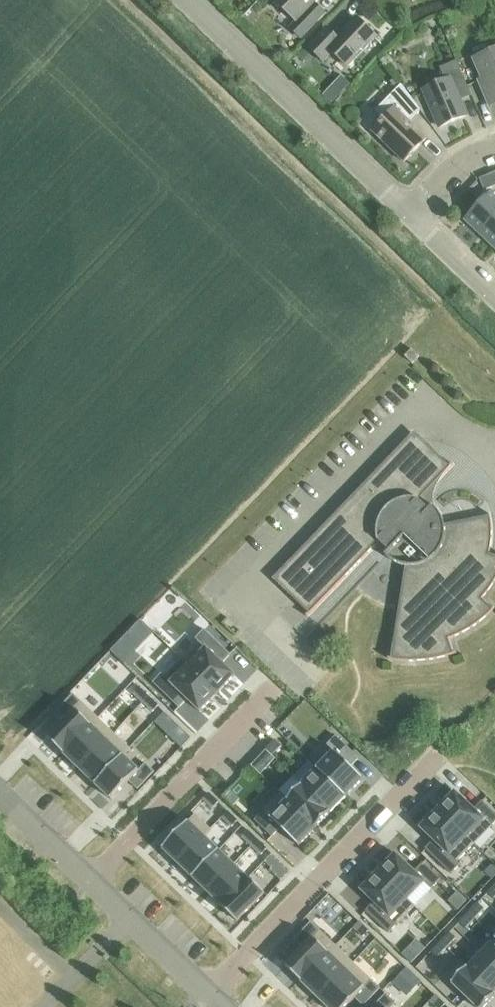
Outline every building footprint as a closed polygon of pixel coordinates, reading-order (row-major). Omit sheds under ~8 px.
[(301,38),(319,19),(309,10),(318,0),(274,0),(297,22),(291,28),(301,38)] [(308,47),(324,62),(332,52),(348,67),(376,38),(365,28),(366,28),(356,18),(337,38),(326,28),(308,47)] [(283,48),(275,56),(284,64),(292,56),(283,48)] [(490,106),(494,103),(494,50),(474,59),(482,79),(479,81),(490,106)] [(457,91),(468,87),(457,61),(440,68),(446,81),(424,90),(440,127),(467,115),(457,91)] [(373,131),(404,162),(426,139),(409,122),(421,111),(403,87),(401,85),(375,112),(384,120),(373,131)] [(334,88),(325,97),(333,105),(342,96),(334,88)] [(480,234),(494,219),(494,197),(490,193),(465,220),(480,234)] [(494,249),(494,219),(480,234),(494,249)] [(405,357),(412,364),(419,357),(412,350),(405,357)] [(447,639),(465,632),(480,621),(494,608),(493,607),(491,610),(481,599),(491,586),(494,579),(494,557),(488,555),(490,542),(491,528),(488,514),(487,514),(488,517),(444,526),(443,520),(440,515),(436,510),(432,506),(428,510),(418,501),(452,465),(451,464),(445,470),(414,440),(280,579),(311,609),(305,616),(306,617),(345,576),(378,542),(389,551),(385,556),(389,560),(394,563),(399,566),(404,567),(390,658),(387,658),(387,659),(404,661),(422,661),(439,658),(456,654),(455,652),(452,653),(447,639)] [(111,652),(124,664),(131,657),(139,648),(154,633),(141,621),(127,636),(118,645),(111,652)] [(199,642),(182,659),(218,694),(235,676),(222,664),(230,655),(204,630),(196,639),(199,642)] [(162,674),(153,683),(179,708),(188,700),(200,712),(218,694),(182,659),(165,677),(162,674)] [(140,688),(134,694),(146,706),(151,700),(140,688)] [(66,720),(48,739),(67,757),(101,721),(74,695),(57,712),(66,720)] [(151,700),(146,706),(153,712),(158,707),(151,700)] [(101,721),(67,757),(82,772),(117,736),(101,721)] [(117,736),(82,772),(98,787),(125,758),(124,756),(130,749),(117,736)] [(334,752),(318,769),(347,797),(363,779),(351,767),(359,759),(336,737),(327,745),(334,752)] [(276,741),(267,750),(272,756),(281,746),(276,741)] [(253,765),(251,766),(260,775),(275,759),(272,756),(267,750),(253,765)] [(125,758),(98,787),(111,800),(129,782),(138,790),(154,772),(146,764),(139,771),(125,758)] [(308,761),(294,776),(332,813),(347,797),(318,769),(317,770),(308,761)] [(294,776),(279,792),(281,794),(317,828),(332,813),(294,776)] [(438,810),(474,845),(494,823),(494,814),(482,802),(474,810),(455,793),(438,810)] [(209,794),(203,800),(213,809),(218,803),(209,794)] [(281,794),(255,821),(272,838),(280,829),(299,847),(317,828),(281,794)] [(438,810),(421,829),(433,841),(425,849),(451,874),(460,865),(457,863),(474,845),(438,810)] [(228,813),(222,818),(232,827),(237,822),(228,813)] [(195,815),(163,849),(178,864),(204,837),(205,837),(211,830),(195,815)] [(248,831),(242,837),(252,846),(257,841),(248,831)] [(204,837),(178,864),(193,878),(219,851),(205,837),(204,837)] [(257,841),(252,846),(261,855),(267,850),(257,841)] [(219,851),(193,878),(208,892),(234,865),(219,851)] [(273,855),(266,862),(273,869),(280,862),(273,855)] [(396,855),(379,872),(414,907),(440,880),(423,864),(414,872),(396,855)] [(486,872),(493,879),(494,877),(494,865),(494,864),(486,872)] [(234,865),(208,892),(222,906),(248,879),(248,878),(234,865)] [(379,872),(361,891),(374,903),(366,911),(389,934),(414,907),(379,872)] [(222,906),(221,906),(237,922),(264,893),(248,878),(248,879),(222,906)] [(458,893),(449,902),(458,910),(467,901),(458,893)] [(478,904),(469,913),(475,919),(484,909),(478,904)] [(469,913),(460,923),(466,928),(475,919),(469,913)] [(303,948),(285,967),(302,983),(336,947),(311,923),(295,940),(303,948)] [(359,923),(353,928),(363,938),(369,932),(359,923)] [(450,933),(441,943),(447,948),(456,939),(450,933)] [(482,954),(494,967),(494,940),(482,954)] [(441,943),(432,952),(437,958),(447,948),(441,943)] [(336,947),(302,983),(319,999),(354,964),(336,947)] [(410,948),(403,955),(412,964),(419,956),(410,948)] [(467,969),(494,995),(494,967),(482,954),(468,968),(467,969)] [(445,977),(476,1006),(485,1006),(494,997),(494,995),(467,969),(468,968),(460,961),(445,977)] [(319,999),(327,1006),(346,1006),(355,998),(363,1006),(380,989),(354,964),(319,999)] [(407,969),(394,983),(406,994),(419,980),(407,969)] [(395,1004),(386,995),(377,1004),(374,1006),(392,1006),(395,1004)] [(430,1002),(435,1006),(443,1006),(445,1005),(435,996),(430,1002)]
